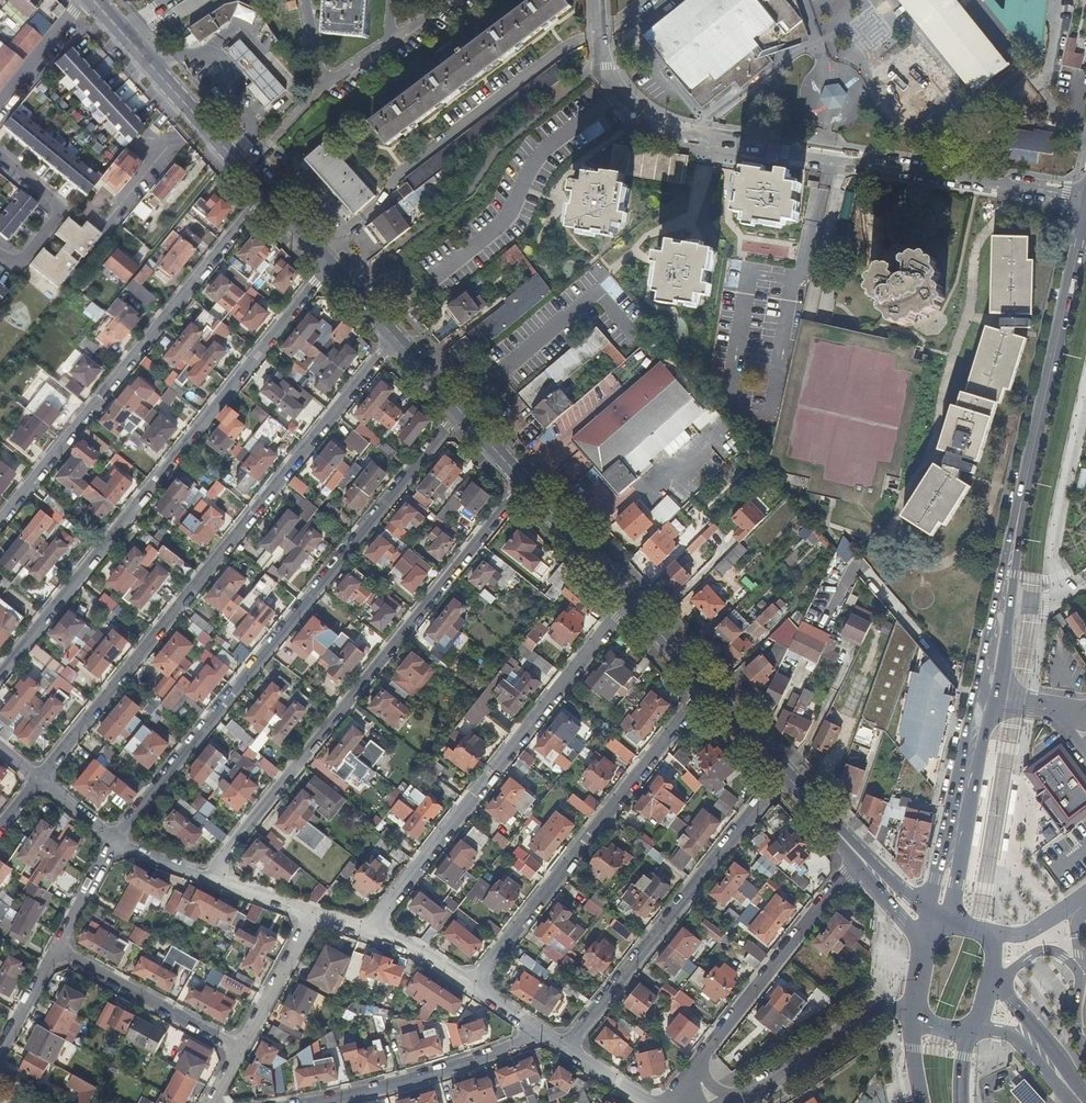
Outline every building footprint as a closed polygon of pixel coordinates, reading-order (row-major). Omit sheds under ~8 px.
[(30,0),(10,0),(29,18),(37,10),(28,2),(30,0)] [(263,15),(259,8),(240,0),(226,4),(190,28),(193,32),(193,31),(201,40),(230,21),(253,33),(263,49),(264,51),(268,48),(280,39),(268,22),(279,15),(273,8),(263,15)] [(328,29),(327,29),(327,30),(328,31),(328,32),(329,33),(329,32),(369,35),(369,37),(371,37),(370,34),(372,34),(372,33),(371,33),(373,0),(330,0),(330,4),(328,29)] [(373,122),(388,144),(389,144),(574,6),(569,0),(534,0),(468,50),(457,36),(435,52),(446,67),(373,122)] [(689,90),(686,91),(690,95),(692,94),(703,108),(704,107),(703,106),(736,80),(742,88),(774,62),(769,56),(812,42),(798,0),(688,0),(645,34),(645,33),(644,33),(689,90)] [(970,94),(990,77),(1006,65),(955,0),(896,0),(970,94)] [(1005,28),(1036,67),(1043,0),(1008,0),(1005,28)] [(58,17),(66,8),(60,2),(52,11),(58,17)] [(29,43),(37,34),(26,25),(11,43),(22,52),(29,43)] [(34,47),(42,38),(37,34),(29,43),(34,47)] [(1080,69),(1083,55),(1075,53),(1078,39),(1069,37),(1063,65),(1080,69)] [(262,58),(244,39),(230,52),(248,71),(258,81),(275,99),(288,87),(271,69),(262,58)] [(912,50),(914,52),(872,85),(905,127),(957,87),(922,42),(912,50)] [(26,56),(34,47),(29,43),(22,52),(26,56)] [(81,60),(71,48),(55,63),(66,75),(81,60)] [(22,61),(7,49),(0,57),(0,88),(22,61)] [(400,189),(406,197),(421,187),(432,178),(576,68),(567,56),(406,178),(409,182),(400,189)] [(92,71),(81,60),(66,75),(76,86),(92,71)] [(103,75),(109,68),(102,61),(96,69),(103,75)] [(102,83),(92,71),(76,86),(86,97),(102,83)] [(102,83),(86,97),(97,108),(113,94),(102,83)] [(848,95),(839,83),(826,86),(820,99),(829,110),(843,108),(848,95)] [(47,97),(41,92),(38,96),(44,101),(47,97)] [(113,94),(97,108),(107,120),(123,105),(113,94)] [(55,95),(51,98),(55,103),(59,99),(55,95)] [(67,106),(62,101),(59,105),(63,110),(67,106)] [(123,105),(107,120),(118,131),(133,116),(123,105)] [(16,110),(3,126),(15,136),(29,120),(16,110)] [(133,116),(118,131),(129,143),(143,126),(133,116)] [(29,120),(15,136),(27,146),(40,129),(29,120)] [(1015,125),(1013,139),(1017,139),(1014,156),(1041,160),(1043,149),(1057,151),(1061,130),(1039,126),(1038,129),(1029,128),(1023,126),(1015,125)] [(40,129),(27,146),(39,156),(52,139),(40,129)] [(52,139),(39,156),(51,165),(64,149),(52,139)] [(331,186),(354,169),(341,155),(341,154),(339,152),(327,139),(306,159),(307,160),(323,177),(331,186)] [(118,150),(113,146),(109,150),(114,155),(118,150)] [(620,147),(617,169),(686,180),(688,163),(689,158),(620,147)] [(64,149),(51,165),(62,175),(76,159),(64,149)] [(140,165),(123,151),(100,178),(117,193),(140,165)] [(107,152),(104,156),(109,161),(113,157),(107,152)] [(76,159),(62,175),(74,185),(88,168),(76,159)] [(320,180),(323,177),(307,160),(304,162),(320,180)] [(157,196),(152,202),(156,206),(184,172),(175,164),(152,192),(157,196)] [(745,194),(742,213),(753,214),(751,222),(763,224),(763,221),(781,224),(800,207),(803,187),(804,183),(794,182),(795,174),(783,172),(783,175),(776,174),(770,173),(770,170),(752,167),(751,173),(751,175),(745,175),(744,185),(742,194),(745,194)] [(88,168),(74,185),(87,195),(100,178),(88,168)] [(351,208),(374,191),(354,169),(331,186),(351,208)] [(579,192),(582,192),(581,198),(580,206),(577,205),(576,209),(574,224),(584,226),(583,231),(600,234),(600,231),(618,234),(620,223),(628,224),(630,213),(627,212),(631,188),(625,187),(628,174),(620,173),(619,177),(591,172),(589,183),(581,181),(579,192)] [(436,184),(432,178),(421,187),(425,192),(436,184)] [(406,197),(405,198),(410,205),(426,193),(425,192),(421,187),(406,197)] [(36,204),(20,190),(10,202),(27,216),(36,204)] [(377,194),(374,191),(351,208),(356,214),(358,213),(377,194)] [(206,203),(200,197),(188,212),(211,231),(229,209),(213,195),(206,203)] [(405,198),(402,201),(407,207),(410,205),(405,198)] [(402,201),(369,225),(386,247),(413,227),(408,222),(410,220),(404,211),(402,212),(399,209),(403,206),(407,207),(402,201)] [(10,202),(0,214),(17,228),(27,216),(10,202)] [(0,215),(0,234),(7,240),(17,228),(0,214),(0,215)] [(69,218),(68,217),(54,234),(55,235),(56,235),(66,243),(54,258),(44,250),(44,249),(43,248),(29,265),(46,279),(88,228),(85,226),(88,224),(86,222),(81,228),(69,218)] [(90,230),(88,228),(46,279),(57,288),(78,262),(77,262),(76,262),(68,256),(74,249),(82,256),(81,257),(82,257),(101,234),(93,228),(90,230)] [(178,235),(173,230),(168,236),(160,245),(169,252),(182,263),(200,241),(187,231),(174,247),(170,244),(178,235)] [(1030,259),(1031,236),(995,234),(992,313),(1008,313),(1008,318),(1002,318),(1002,322),(1002,327),(1003,328),(1003,330),(989,325),(988,327),(967,393),(964,392),(959,406),(955,405),(940,450),(951,453),(950,457),(947,456),(946,460),(945,465),(947,466),(946,469),(936,463),(904,516),(934,535),(942,523),(946,525),(971,485),(960,479),(961,476),(961,474),(962,470),(975,475),(978,466),(965,461),(966,458),(980,462),(999,403),(1002,404),(1007,389),(1012,391),(1029,338),(1016,334),(1017,332),(1017,329),(1017,328),(1031,329),(1031,320),(1018,319),(1018,314),(1034,315),(1036,259),(1030,259)] [(271,262),(281,250),(276,244),(270,251),(254,238),(240,255),(263,272),(270,264),(271,262)] [(713,272),(716,253),(712,252),(705,251),(706,246),(697,245),(690,244),(690,247),(672,244),(671,254),(663,253),(661,263),(664,264),(660,288),(666,289),(664,303),(665,303),(673,304),(673,300),(691,303),(711,285),(709,284),(711,271),(713,272)] [(518,245),(486,270),(491,276),(515,256),(531,277),(539,271),(522,251),(518,245)] [(289,254),(283,247),(281,250),(271,262),(270,264),(266,268),(279,279),(276,283),(285,290),(299,274),(284,261),(289,254)] [(116,249),(103,265),(125,283),(138,268),(116,249)] [(911,264),(911,267),(911,273),(907,274),(903,276),(902,274),(898,271),(899,268),(899,265),(898,265),(895,263),(892,263),(891,263),(888,262),(886,263),(883,264),(881,266),(881,268),(880,270),(880,272),(878,273),(875,274),(874,276),(873,278),(874,280),(875,282),(873,285),(873,289),(875,291),(877,292),(878,297),(880,299),(885,300),(886,301),(885,306),(885,309),(887,311),(892,314),(893,317),(894,320),(895,321),(897,322),(899,321),(901,320),(902,321),(904,323),(906,324),(908,323),(910,323),(911,321),(914,320),(916,321),(918,319),(920,317),(921,314),(923,314),(926,316),(928,316),(931,315),(936,310),(941,309),(944,307),(944,304),(944,302),(946,301),(948,299),(949,297),(948,295),(947,294),(946,291),(947,288),(947,286),(946,284),(941,281),(941,280),(944,277),(944,274),(944,272),(940,266),(940,263),(941,260),(940,257),(938,256),(933,257),(932,253),(930,251),(929,251),(927,251),(925,252),(922,251),(918,251),(916,252),(914,255),(910,255),(909,256),(907,257),(907,259),(907,261),(909,263),(911,264)] [(167,283),(182,263),(169,252),(159,265),(161,267),(156,274),(167,283)] [(155,263),(149,259),(133,278),(140,284),(152,270),(150,269),(155,263)] [(911,273),(911,267),(908,267),(906,261),(901,263),(903,268),(903,270),(903,272),(902,274),(903,276),(907,274),(911,273)] [(254,283),(232,265),(226,273),(248,291),(252,286),(254,283)] [(469,335),(482,350),(553,291),(540,274),(469,335)] [(226,307),(217,318),(223,322),(232,311),(245,295),(223,277),(210,293),(226,307)] [(148,304),(155,296),(140,284),(133,278),(126,287),(133,294),(134,292),(148,304)] [(248,291),(245,295),(232,311),(254,329),(267,312),(250,298),(251,296),(257,301),(262,295),(255,289),(252,286),(248,291)] [(468,293),(449,309),(462,326),(482,311),(468,293)] [(117,298),(106,311),(109,314),(128,329),(138,317),(117,298)] [(96,323),(106,312),(92,301),(83,312),(96,323)] [(206,310),(180,341),(197,354),(204,346),(197,341),(208,326),(215,332),(217,329),(223,322),(217,318),(211,315),(206,310)] [(119,340),(128,329),(109,314),(104,321),(109,325),(103,331),(101,329),(95,337),(107,346),(115,337),(119,340)] [(311,315),(297,331),(321,350),(327,342),(333,335),(337,330),(323,319),(320,322),(311,315)] [(355,327),(346,318),(337,330),(333,335),(341,342),(355,327)] [(808,321),(801,319),(778,423),(768,469),(768,470),(810,479),(807,494),(834,500),(837,500),(879,510),(884,490),(887,476),(902,479),(929,361),(913,358),(915,350),(915,348),(916,345),(831,326),(823,324),(808,321)] [(224,339),(232,329),(223,322),(217,329),(215,332),(224,339)] [(613,343),(598,326),(547,370),(561,388),(613,343)] [(293,368),(303,376),(304,374),(316,360),(322,351),(321,350),(297,331),(283,349),(293,356),(300,348),(307,353),(311,357),(305,365),(300,362),(299,361),(293,368)] [(86,335),(79,344),(93,356),(100,347),(86,335)] [(197,354),(213,367),(227,351),(214,340),(208,348),(212,350),(210,352),(206,348),(212,340),(210,338),(204,346),(197,354)] [(197,354),(180,341),(167,357),(177,366),(184,357),(190,363),(197,354)] [(327,342),(321,350),(322,351),(335,362),(345,369),(358,353),(348,345),(342,354),(327,342)] [(293,356),(299,361),(300,362),(307,353),(300,348),(293,356)] [(322,351),(316,360),(328,370),(329,370),(335,362),(322,351)] [(213,367),(197,354),(190,363),(184,370),(184,371),(180,375),(176,380),(171,387),(176,391),(178,393),(182,396),(187,389),(183,386),(191,376),(200,384),(213,367)] [(83,356),(69,372),(86,386),(100,369),(83,356)] [(147,356),(141,363),(152,372),(158,365),(147,356)] [(627,389),(570,439),(620,497),(625,493),(656,466),(651,461),(665,450),(671,457),(692,438),(686,431),(694,424),(700,431),(710,422),(712,424),(721,417),(717,413),(711,405),(705,410),(661,360),(627,389)] [(329,370),(328,370),(321,379),(331,387),(345,369),(335,362),(329,370)] [(179,366),(165,382),(171,387),(176,380),(180,375),(184,371),(184,370),(179,366)] [(293,368),(288,375),(290,376),(297,382),(303,376),(293,368)] [(264,390),(280,403),(297,382),(290,376),(288,375),(281,369),(264,390)] [(561,388),(547,370),(521,393),(519,394),(534,411),(561,388)] [(71,378),(65,387),(77,397),(84,388),(71,378)] [(131,387),(120,400),(144,420),(151,412),(140,403),(144,397),(147,400),(155,390),(142,379),(134,389),(131,387)] [(297,382),(280,403),(297,417),(314,396),(297,382)] [(384,382),(371,399),(398,421),(405,412),(387,398),(394,390),(384,382)] [(171,387),(162,398),(170,404),(178,393),(176,391),(171,387)] [(558,419),(575,404),(561,388),(534,411),(548,428),(558,419)] [(33,400),(26,408),(35,416),(48,426),(65,405),(53,394),(42,407),(33,400)] [(398,421),(371,399),(357,415),(367,423),(374,415),(380,420),(385,415),(396,424),(398,421)] [(144,420),(120,400),(104,421),(120,434),(127,425),(124,423),(129,416),(140,425),(144,420)] [(251,414),(264,424),(271,414),(259,404),(251,414)] [(226,422),(221,428),(234,439),(245,426),(235,418),(239,414),(229,406),(224,413),(229,418),(226,422)] [(414,419),(401,436),(411,443),(430,419),(413,406),(407,414),(414,419)] [(154,427),(168,438),(178,427),(154,408),(151,412),(144,420),(154,427)] [(224,413),(220,417),(226,422),(229,418),(224,413)] [(254,454),(268,466),(277,455),(263,443),(280,422),(271,414),(264,424),(245,447),(249,451),(254,454)] [(48,426),(35,416),(24,430),(21,428),(11,440),(24,451),(34,438),(37,440),(48,426)] [(351,416),(346,422),(354,428),(359,422),(351,416)] [(292,421),(287,428),(294,433),(299,427),(292,421)] [(135,431),(130,437),(141,446),(147,440),(159,450),(168,438),(154,427),(145,438),(135,431)] [(89,428),(83,436),(104,454),(111,446),(89,428)] [(234,439),(221,428),(210,442),(214,446),(215,445),(224,452),(234,439)] [(372,443),(357,430),(347,442),(362,454),(372,443)] [(34,438),(24,451),(27,453),(37,440),(34,438)] [(335,440),(322,456),(336,467),(338,464),(346,453),(337,446),(339,443),(335,440)] [(377,447),(391,458),(396,451),(383,440),(377,447)] [(77,454),(68,465),(83,477),(101,454),(85,441),(76,453),(77,454)] [(232,453),(237,457),(245,447),(240,443),(232,453)] [(245,447),(237,457),(241,460),(246,464),(237,475),(251,487),(268,466),(254,454),(249,451),(245,447)] [(126,458),(118,452),(114,457),(122,463),(126,458)] [(336,467),(322,456),(314,466),(318,469),(316,472),(325,480),(336,467)] [(446,457),(433,474),(456,493),(466,482),(459,476),(456,480),(449,474),(456,466),(457,465),(446,457)] [(346,475),(351,480),(356,484),(366,473),(360,468),(364,463),(359,459),(346,475)] [(15,474),(0,462),(0,492),(15,474)] [(211,462),(206,470),(218,480),(224,473),(211,462)] [(356,484),(369,495),(387,473),(374,462),(366,473),(356,484)] [(83,477),(68,465),(59,476),(83,496),(85,493),(92,485),(87,480),(83,477)] [(463,471),(456,466),(449,474),(456,480),(459,476),(463,471)] [(593,468),(582,478),(595,491),(606,481),(593,468)] [(1081,468),(1076,488),(1084,490),(1085,482),(1085,469),(1081,468)] [(94,471),(87,480),(92,485),(98,477),(100,475),(94,471)] [(331,483),(336,487),(346,475),(341,471),(331,483)] [(92,485),(116,504),(131,485),(133,482),(120,472),(107,488),(105,486),(107,484),(98,477),(92,485)] [(185,473),(168,493),(192,512),(198,505),(203,499),(209,492),(204,488),(201,491),(200,491),(192,500),(189,504),(184,500),(187,496),(197,483),(185,473)] [(456,493),(433,474),(414,498),(427,508),(432,501),(429,499),(436,490),(450,501),(456,493)] [(336,487),(335,488),(340,493),(351,480),(346,475),(336,487)] [(294,478),(290,484),(302,495),(307,489),(294,478)] [(466,482),(456,493),(450,501),(437,517),(443,522),(461,500),(477,513),(490,497),(468,479),(466,482)] [(233,480),(227,487),(242,499),(247,492),(233,480)] [(359,508),(369,495),(356,484),(346,498),(359,508)] [(105,517),(116,504),(92,485),(85,493),(96,502),(87,513),(99,523),(104,516),(105,517)] [(192,512),(168,493),(157,506),(170,516),(177,508),(183,512),(176,520),(182,525),(183,523),(192,512)] [(45,501),(52,506),(65,517),(71,511),(50,495),(45,501)] [(665,525),(682,508),(670,496),(653,513),(665,525)] [(203,499),(198,505),(203,510),(208,504),(203,499)] [(312,517),(319,508),(308,499),(302,507),(306,510),(301,515),(309,521),(312,517)] [(750,500),(732,518),(738,524),(740,522),(744,526),(734,536),(741,542),(766,517),(750,500)] [(635,504),(618,520),(636,539),(653,523),(648,518),(635,504)] [(408,505),(387,531),(398,539),(399,540),(406,530),(405,529),(412,521),(418,527),(425,519),(408,505)] [(44,510),(23,536),(39,550),(46,541),(39,536),(53,517),(61,523),(65,517),(52,506),(46,512),(44,510)] [(213,507),(202,520),(216,531),(225,521),(221,517),(223,515),(213,507)] [(716,514),(711,510),(705,515),(710,520),(716,514)] [(277,527),(293,540),(300,532),(293,527),(300,519),(291,511),(277,527)] [(202,520),(192,512),(183,523),(193,531),(191,533),(201,541),(203,539),(207,542),(216,531),(202,520)] [(82,530),(65,517),(61,523),(60,524),(77,537),(82,530)] [(293,540),(309,554),(323,537),(313,529),(318,524),(319,523),(312,517),(309,521),(300,532),(293,540)] [(460,535),(443,522),(437,528),(430,536),(437,542),(430,550),(440,559),(460,535)] [(714,522),(686,548),(692,554),(719,528),(714,522)] [(313,529),(323,537),(327,531),(318,524),(313,529)] [(263,557),(256,565),(263,570),(267,573),(274,564),(287,548),(293,540),(277,527),(263,544),(269,549),(270,550),(273,552),(273,551),(275,553),(276,553),(269,563),(263,557)] [(662,528),(642,548),(659,565),(679,546),(662,528)] [(46,541),(39,550),(55,563),(75,539),(65,531),(62,535),(55,530),(46,541)] [(161,530),(155,537),(165,545),(166,545),(171,538),(161,530)] [(155,537),(149,531),(144,538),(160,551),(165,545),(155,537)] [(398,539),(387,531),(368,555),(378,563),(385,555),(398,565),(405,556),(393,546),(398,539)] [(519,532),(505,550),(533,572),(542,561),(532,553),(537,547),(519,532)] [(39,550),(23,536),(4,559),(14,567),(26,552),(30,556),(26,561),(29,563),(39,550)] [(829,548),(833,544),(827,537),(823,541),(829,548)] [(293,540),(287,548),(294,554),(281,570),(290,578),(309,554),(293,540)] [(749,550),(741,542),(714,568),(723,577),(749,550)] [(835,556),(838,550),(833,544),(829,548),(828,549),(835,556)] [(160,551),(159,553),(189,577),(196,569),(166,545),(165,545),(160,551)] [(137,548),(123,565),(139,578),(146,569),(153,561),(137,548)] [(269,549),(263,557),(269,563),(276,553),(275,553),(273,551),(273,552),(270,550),(269,549)] [(39,550),(29,563),(26,566),(31,570),(43,579),(46,575),(55,563),(39,550)] [(405,556),(398,565),(396,568),(394,571),(406,581),(404,584),(414,592),(433,567),(411,550),(405,556)] [(487,561),(473,579),(483,586),(489,578),(503,588),(515,573),(494,555),(488,562),(487,561)] [(692,576),(676,560),(663,574),(678,589),(692,576)] [(51,579),(61,567),(55,563),(46,575),(51,579)] [(146,569),(139,578),(156,591),(161,584),(169,574),(155,563),(149,571),(146,569)] [(277,581),(280,584),(285,577),(276,570),(278,568),(274,564),(267,573),(277,581)] [(385,572),(389,576),(394,571),(396,568),(392,564),(385,572)] [(576,577),(565,564),(550,583),(563,594),(571,584),(576,577)] [(139,578),(123,565),(119,570),(115,575),(110,581),(120,589),(126,580),(133,586),(139,578)] [(19,575),(24,579),(31,570),(26,566),(20,573),(19,575)] [(231,568),(216,587),(231,599),(236,603),(240,606),(248,596),(249,596),(239,588),(246,580),(231,568)] [(356,570),(337,593),(348,601),(352,596),(365,605),(373,595),(363,586),(369,580),(356,570)] [(10,579),(14,582),(19,575),(20,573),(17,571),(10,579)] [(251,615),(264,625),(275,611),(263,602),(269,595),(267,594),(277,581),(267,573),(249,596),(248,596),(240,606),(245,610),(251,615)] [(14,582),(13,582),(26,593),(32,585),(24,579),(19,575),(14,582)] [(156,603),(162,596),(156,591),(139,578),(133,586),(126,594),(124,597),(128,600),(130,597),(143,607),(150,598),(156,603)] [(126,594),(133,586),(126,580),(120,589),(126,594)] [(571,584),(563,594),(577,605),(589,615),(590,615),(599,603),(589,595),(587,597),(578,590),(579,587),(574,583),(571,584)] [(162,596),(169,602),(174,596),(161,584),(156,591),(162,596)] [(726,605),(709,585),(693,600),(703,611),(703,614),(705,617),(707,618),(710,618),(714,623),(720,616),(717,613),(726,605)] [(231,599),(216,587),(207,598),(222,609),(231,599)] [(736,596),(743,601),(749,593),(742,588),(736,596)] [(485,589),(480,595),(489,603),(491,604),(496,598),(485,589)] [(101,600),(113,610),(118,604),(119,603),(106,593),(101,600)] [(375,593),(367,603),(371,606),(367,611),(376,617),(372,622),(383,630),(396,613),(401,607),(390,599),(386,604),(380,600),(381,598),(375,593)] [(489,603),(480,595),(475,601),(485,608),(489,603)] [(11,634),(25,616),(2,597),(0,599),(0,626),(11,634)] [(775,605),(773,603),(756,620),(763,626),(772,616),(776,613),(785,604),(780,599),(775,605)] [(1080,599),(1073,604),(1079,612),(1081,615),(1085,612),(1085,607),(1080,599)] [(101,600),(100,600),(95,607),(108,617),(113,610),(101,600)] [(455,600),(442,617),(458,630),(464,622),(458,617),(465,608),(455,600)] [(229,611),(233,614),(240,606),(236,603),(229,611)] [(113,610),(123,618),(128,611),(118,604),(113,610)] [(589,615),(577,605),(569,616),(565,613),(559,621),(578,636),(584,628),(580,626),(589,615)] [(233,614),(230,619),(235,623),(245,610),(240,606),(233,614)] [(72,611),(62,623),(87,643),(97,631),(72,611)] [(194,611),(189,617),(195,622),(203,629),(214,638),(219,632),(194,611)] [(556,618),(548,612),(546,616),(553,621),(556,618)] [(1079,612),(1068,619),(1072,624),(1069,626),(1073,631),(1076,629),(1080,636),(1085,631),(1085,623),(1081,615),(1079,612)] [(1060,613),(1055,616),(1062,627),(1067,623),(1060,613)] [(249,644),(264,625),(251,615),(236,633),(249,644)] [(851,615),(841,634),(861,644),(871,624),(851,615)] [(458,630),(442,617),(428,634),(425,639),(434,646),(438,641),(444,647),(455,633),(458,630)] [(738,627),(728,617),(710,635),(726,650),(738,638),(746,630),(751,625),(746,619),(738,627)] [(316,618),(306,630),(321,642),(326,645),(330,649),(337,641),(338,639),(329,632),(330,630),(316,618)] [(756,620),(751,625),(746,630),(756,640),(767,630),(763,626),(756,620)] [(920,663),(929,655),(899,620),(864,715),(873,728),(887,732),(898,743),(903,739),(903,734),(897,732),(910,668),(918,669),(920,663)] [(578,636),(559,621),(549,634),(564,646),(569,640),(572,643),(578,636)] [(203,629),(195,622),(190,629),(198,635),(203,629)] [(66,656),(72,662),(82,649),(87,643),(62,623),(53,634),(68,646),(72,641),(76,643),(66,656)] [(538,625),(530,635),(523,643),(533,651),(547,632),(538,625)] [(11,634),(0,626),(0,648),(11,634)] [(87,643),(111,662),(128,640),(116,630),(109,638),(103,633),(104,632),(99,628),(97,631),(87,643)] [(197,636),(208,645),(214,638),(203,629),(198,635),(197,636)] [(321,642),(306,630),(291,648),(306,660),(315,649),(324,657),(330,649),(326,645),(321,642)] [(821,655),(827,644),(799,630),(790,648),(818,662),(821,655)] [(180,632),(164,651),(179,663),(183,667),(188,671),(193,664),(186,659),(183,657),(194,645),(180,632)] [(738,638),(726,650),(736,661),(753,645),(748,640),(744,644),(742,642),(738,638)] [(837,663),(842,655),(836,648),(838,642),(829,638),(827,644),(821,655),(837,663)] [(224,648),(242,656),(246,647),(227,639),(224,648)] [(330,649),(354,668),(364,654),(351,644),(348,649),(337,641),(330,649)] [(745,670),(767,695),(774,681),(771,680),(768,677),(776,669),(778,672),(790,648),(778,642),(768,661),(762,654),(745,670)] [(67,668),(61,675),(71,683),(79,673),(73,668),(80,659),(100,675),(111,662),(87,643),(82,649),(72,662),(67,668)] [(37,644),(31,651),(44,661),(49,666),(61,675),(67,668),(37,644)] [(276,656),(287,666),(296,656),(284,646),(276,656)] [(429,647),(423,653),(454,677),(459,671),(429,647)] [(212,660),(216,654),(207,648),(203,654),(212,660)] [(324,657),(334,666),(330,671),(342,682),(354,668),(330,649),(324,657)] [(179,663),(164,651),(155,662),(169,673),(170,674),(179,663)] [(220,655),(230,663),(234,658),(223,651),(220,655)] [(606,665),(602,670),(622,685),(630,691),(638,680),(633,675),(622,667),(625,663),(612,653),(603,663),(606,665)] [(412,654),(391,680),(407,693),(412,697),(427,679),(422,675),(428,667),(412,654)] [(506,665),(512,670),(521,659),(515,654),(506,665)] [(944,682),(949,679),(929,655),(920,663),(918,669),(910,668),(897,732),(903,734),(903,739),(898,743),(897,744),(899,746),(907,756),(917,768),(926,761),(928,753),(938,756),(952,692),(943,689),(944,682)] [(553,667),(540,656),(533,665),(546,675),(553,667)] [(199,679),(212,690),(230,668),(217,657),(199,679)] [(626,661),(625,663),(622,667),(633,675),(637,669),(626,661)] [(183,667),(179,663),(170,674),(174,678),(183,667)] [(506,665),(499,674),(505,680),(513,670),(512,670),(506,665)] [(61,675),(49,666),(44,672),(56,681),(61,675)] [(161,683),(171,692),(182,678),(187,672),(188,671),(183,667),(174,678),(170,674),(169,673),(161,683)] [(433,671),(428,667),(422,675),(427,679),(433,671)] [(774,681),(777,674),(778,672),(776,669),(768,677),(771,680),(774,681)] [(622,685),(602,670),(599,674),(596,673),(588,683),(610,700),(618,691),(622,685)] [(171,692),(161,703),(170,710),(188,689),(185,687),(192,678),(194,676),(188,671),(187,672),(182,678),(171,692)] [(853,688),(857,674),(850,672),(846,686),(853,688)] [(528,673),(516,688),(527,696),(531,691),(533,692),(541,683),(528,673)] [(499,674),(479,699),(474,705),(486,715),(487,716),(493,708),(487,704),(502,686),(507,690),(500,699),(517,713),(525,703),(523,701),(527,696),(516,688),(505,680),(499,674)] [(767,695),(766,697),(780,704),(788,685),(784,683),(786,678),(777,674),(774,681),(767,695)] [(61,675),(56,681),(69,691),(74,685),(71,683),(61,675)] [(281,676),(262,701),(278,714),(284,706),(278,701),(285,692),(286,694),(293,686),(281,676)] [(22,690),(18,695),(34,708),(41,699),(34,694),(41,685),(32,678),(27,683),(23,680),(18,686),(22,690)] [(199,679),(196,682),(188,692),(198,700),(200,697),(203,700),(212,690),(199,679)] [(858,679),(853,692),(867,697),(872,684),(858,679)] [(407,693),(391,680),(370,707),(394,726),(408,709),(400,703),(407,693)] [(48,691),(41,699),(48,705),(60,689),(54,684),(48,691)] [(46,689),(41,685),(34,694),(41,699),(48,691),(46,689)] [(622,685),(618,691),(625,697),(630,691),(622,685)] [(41,699),(34,708),(50,721),(70,697),(60,689),(48,705),(41,699)] [(813,693),(805,689),(799,701),(785,730),(803,740),(812,722),(808,720),(797,715),(799,710),(804,712),(813,693)] [(653,691),(639,709),(656,722),(670,705),(653,691)] [(291,698),(286,694),(285,692),(278,701),(284,706),(291,698)] [(284,706),(278,714),(295,727),(314,702),(302,693),(295,702),(297,704),(291,711),(284,706)] [(0,733),(0,734),(8,740),(15,731),(18,727),(12,722),(22,710),(28,715),(34,708),(18,695),(1,716),(8,723),(0,733)] [(128,696),(112,716),(124,727),(136,735),(145,724),(146,722),(135,713),(141,706),(128,696)] [(161,703),(154,697),(145,708),(153,714),(161,703)] [(185,702),(201,715),(206,710),(190,697),(185,702)] [(625,697),(616,709),(622,713),(631,702),(625,697)] [(776,725),(784,734),(785,730),(799,701),(792,698),(787,709),(785,708),(776,725)] [(278,714),(262,701),(248,718),(257,725),(265,731),(278,714)] [(161,703),(153,714),(161,722),(170,710),(161,703)] [(486,715),(474,705),(465,717),(477,727),(486,715)] [(50,721),(34,708),(28,715),(18,727),(15,731),(21,736),(21,737),(30,745),(50,721)] [(656,722),(639,709),(633,717),(640,723),(633,731),(632,731),(627,738),(638,746),(656,722)] [(18,727),(28,715),(22,710),(12,722),(18,727)] [(810,715),(804,712),(799,710),(797,715),(808,720),(810,715)] [(295,727),(278,714),(265,731),(281,744),(295,727)] [(564,714),(550,731),(568,745),(574,736),(570,733),(567,731),(573,724),(574,722),(564,714)] [(124,727),(112,716),(101,730),(113,740),(121,731),(124,727)] [(233,720),(228,727),(238,736),(241,738),(247,731),(233,720)] [(826,720),(812,746),(828,756),(843,727),(826,720)] [(145,724),(136,735),(159,755),(169,743),(145,724)] [(576,726),(573,724),(567,731),(570,733),(576,726)] [(265,731),(257,725),(255,728),(262,734),(265,731)] [(856,739),(871,743),(875,729),(860,725),(856,739)] [(124,727),(121,731),(132,740),(136,735),(124,727)] [(356,728),(343,745),(359,758),(365,751),(358,745),(366,736),(356,728)] [(561,754),(573,763),(577,757),(580,754),(568,745),(550,731),(537,748),(554,762),(561,754)] [(472,732),(461,746),(480,760),(486,753),(482,750),(486,744),(472,732)] [(132,740),(126,747),(133,753),(135,751),(136,752),(135,754),(150,766),(159,755),(136,735),(132,740)] [(241,738),(238,736),(234,742),(247,753),(252,747),(241,738)] [(102,754),(98,759),(100,761),(109,769),(113,763),(120,756),(107,745),(101,753),(102,754)] [(359,758),(343,745),(329,762),(339,769),(346,761),(353,766),(359,758)] [(637,755),(624,745),(617,754),(630,764),(637,755)] [(709,770),(726,755),(720,748),(716,751),(711,745),(701,754),(706,760),(702,763),(709,770)] [(1063,745),(1028,771),(1044,793),(1040,797),(1039,796),(1038,796),(1049,812),(1050,811),(1050,810),(1054,807),(1059,813),(1070,828),(1085,817),(1085,776),(1063,745)] [(212,746),(201,760),(214,770),(221,762),(225,765),(229,760),(212,746)] [(480,760),(461,746),(455,753),(459,756),(454,762),(465,771),(470,764),(474,768),(480,760)] [(894,751),(904,763),(907,756),(899,746),(894,751)] [(252,747),(247,753),(244,756),(249,760),(257,751),(252,747)] [(680,749),(674,757),(685,766),(691,760),(680,749)] [(232,757),(239,763),(244,757),(236,751),(232,757)] [(524,752),(519,759),(530,767),(535,760),(524,752)] [(591,768),(609,782),(614,775),(611,772),(616,766),(597,752),(592,759),(596,762),(591,768)] [(732,762),(726,755),(709,770),(715,777),(719,774),(723,780),(734,771),(729,765),(732,762)] [(225,779),(249,799),(258,787),(248,779),(244,776),(254,764),(249,760),(244,756),(244,757),(239,763),(230,774),(225,779)] [(685,766),(674,757),(667,764),(682,776),(688,769),(685,766)] [(100,761),(98,759),(89,770),(91,772),(100,761)] [(214,770),(201,760),(191,773),(203,783),(205,781),(210,785),(210,786),(216,791),(221,785),(225,779),(218,774),(214,770)] [(264,768),(275,778),(281,770),(268,760),(264,766),(264,768)] [(77,785),(88,794),(109,769),(100,761),(91,772),(89,770),(77,785)] [(221,762),(214,770),(218,774),(223,768),(225,765),(221,762)] [(440,771),(429,762),(425,767),(436,776),(440,771)] [(244,776),(248,779),(258,766),(254,764),(244,776)] [(550,777),(554,771),(545,765),(541,771),(550,777)] [(866,772),(848,765),(842,781),(851,784),(849,790),(858,794),(866,772)] [(430,785),(436,776),(425,767),(418,776),(430,785)] [(223,768),(218,774),(225,779),(230,774),(223,768)] [(603,790),(609,782),(591,768),(585,776),(588,779),(584,785),(595,793),(599,787),(603,790)] [(109,769),(88,794),(100,804),(112,789),(106,784),(114,773),(109,769)] [(126,782),(139,793),(147,783),(134,773),(126,782)] [(315,775),(289,806),(306,820),(312,813),(305,807),(308,804),(311,799),(327,812),(340,796),(340,795),(325,783),(315,775)] [(331,776),(325,783),(340,795),(344,798),(350,792),(331,776)] [(654,790),(651,794),(677,815),(685,805),(670,793),(674,788),(660,777),(652,788),(654,790)] [(113,786),(132,802),(139,793),(126,782),(120,778),(113,786)] [(235,816),(249,799),(225,779),(221,785),(230,792),(225,798),(230,801),(224,808),(235,816)] [(502,796),(513,805),(520,796),(524,790),(512,780),(503,790),(506,792),(502,796)] [(405,803),(428,821),(432,816),(434,818),(442,808),(429,798),(428,798),(411,784),(400,799),(405,803)] [(395,805),(403,792),(396,787),(387,799),(395,805)] [(721,799),(734,809),(739,802),(726,792),(721,799)] [(570,801),(591,817),(596,811),(585,802),(576,794),(570,801)] [(677,815),(651,794),(648,798),(645,796),(637,807),(650,817),(652,814),(660,820),(660,821),(668,827),(670,824),(677,815)] [(901,805),(902,800),(896,798),(896,795),(893,794),(890,802),(889,805),(902,809),(903,805),(901,805)] [(201,795),(192,806),(199,811),(208,801),(208,800),(201,795)] [(311,799),(308,804),(328,819),(344,798),(340,795),(340,796),(327,812),(311,799)] [(889,805),(890,802),(868,795),(862,812),(877,817),(870,830),(877,838),(882,824),(889,805)] [(513,805),(502,796),(498,802),(496,800),(488,811),(500,821),(506,813),(512,817),(519,809),(513,805)] [(530,807),(532,805),(520,796),(513,805),(519,809),(530,818),(535,811),(530,807)] [(585,802),(596,811),(601,805),(589,796),(585,802)] [(192,806),(182,798),(177,805),(194,818),(199,811),(192,806)] [(424,826),(428,821),(405,803),(400,799),(395,804),(391,810),(408,824),(405,828),(418,838),(426,828),(424,826)] [(728,817),(734,809),(721,799),(715,807),(728,817)] [(208,801),(199,811),(208,818),(216,808),(208,801)] [(917,809),(930,813),(932,805),(919,802),(917,809)] [(907,822),(910,807),(903,805),(902,809),(889,805),(882,824),(887,825),(891,816),(902,819),(901,822),(905,823),(907,822)] [(306,820),(289,806),(276,823),(286,831),(293,822),(300,827),(322,844),(327,837),(312,825),(306,820)] [(904,832),(929,839),(932,824),(928,823),(930,813),(917,809),(910,807),(907,822),(904,832)] [(690,814),(685,821),(691,826),(708,839),(721,822),(705,809),(696,820),(690,814)] [(72,817),(65,812),(57,825),(64,829),(67,824),(72,817)] [(169,828),(179,836),(191,822),(177,812),(170,821),(172,823),(169,828)] [(544,829),(561,843),(575,826),(557,812),(544,829)] [(312,813),(306,820),(312,825),(318,818),(312,813)] [(685,821),(677,815),(670,824),(684,835),(678,843),(682,846),(671,860),(683,870),(708,839),(691,826),(685,821)] [(229,835),(210,820),(204,826),(224,842),(229,835)] [(44,822),(32,839),(50,851),(55,842),(48,837),(54,828),(44,822)] [(191,822),(179,836),(190,844),(193,841),(196,843),(204,833),(191,822)] [(55,842),(50,851),(67,862),(83,839),(72,832),(74,829),(67,824),(64,829),(58,838),(65,843),(62,847),(55,842)] [(887,825),(882,824),(877,838),(883,845),(889,828),(887,825)] [(505,825),(500,831),(511,840),(516,833),(505,825)] [(475,826),(450,858),(467,871),(472,864),(474,861),(475,858),(476,855),(476,851),(487,836),(475,826)] [(1046,841),(1055,836),(1049,826),(1040,831),(1046,841)] [(548,860),(561,843),(544,829),(531,847),(548,860)] [(920,875),(929,839),(904,832),(902,831),(901,834),(904,835),(898,861),(912,877),(920,875)] [(769,838),(756,850),(762,854),(763,855),(768,850),(773,855),(779,850),(785,856),(803,841),(797,834),(793,837),(788,832),(775,844),(769,838)] [(271,833),(267,839),(280,850),(285,844),(271,833)] [(267,839),(263,836),(253,848),(251,851),(239,865),(247,872),(254,873),(258,868),(262,872),(289,882),(301,866),(280,850),(267,839)] [(653,846),(641,836),(635,843),(647,853),(653,846)] [(22,846),(9,865),(22,875),(30,864),(37,869),(43,860),(50,851),(32,839),(27,846),(25,849),(22,846)] [(809,848),(803,841),(785,856),(792,863),(795,860),(800,865),(810,856),(806,851),(809,848)] [(605,847),(600,855),(619,870),(625,862),(629,865),(635,858),(627,852),(625,854),(614,845),(609,851),(605,847)] [(401,863),(407,855),(397,847),(391,855),(401,863)] [(667,857),(654,847),(649,853),(662,863),(667,857)] [(520,859),(538,873),(543,866),(520,848),(515,855),(520,859)] [(30,880),(46,889),(54,879),(55,880),(67,862),(50,851),(43,860),(37,869),(30,880)] [(359,854),(355,859),(360,863),(364,858),(359,854)] [(763,855),(762,854),(751,868),(768,881),(770,878),(778,868),(775,866),(763,855)] [(619,870),(600,855),(594,862),(598,866),(593,871),(604,880),(609,874),(613,877),(619,870)] [(362,870),(381,885),(387,877),(383,874),(388,868),(373,856),(362,870)] [(778,868),(808,894),(814,887),(801,875),(800,872),(803,869),(799,865),(800,865),(795,860),(792,863),(785,856),(775,866),(778,868)] [(467,871),(450,858),(437,875),(457,892),(465,882),(461,878),(467,871)] [(13,868),(9,865),(0,859),(0,884),(13,868)] [(532,880),(538,873),(520,859),(514,866),(532,880)] [(351,861),(344,869),(349,874),(356,865),(351,861)] [(729,877),(726,881),(748,898),(752,901),(760,891),(745,879),(748,874),(748,873),(741,868),(736,864),(727,875),(729,877)] [(133,882),(116,915),(119,917),(128,922),(137,907),(139,902),(152,878),(147,875),(148,873),(137,867),(130,880),(133,882)] [(375,892),(381,885),(362,870),(356,877),(360,880),(355,886),(367,895),(371,889),(375,892)] [(646,891),(657,900),(660,895),(662,897),(671,886),(657,876),(654,880),(645,873),(640,880),(632,873),(628,878),(641,887),(646,891)] [(496,888),(514,903),(520,896),(516,893),(521,887),(507,876),(496,888)] [(158,882),(152,878),(139,902),(146,905),(153,894),(162,899),(170,886),(160,880),(158,882)] [(482,878),(468,896),(475,902),(479,897),(493,908),(491,910),(494,913),(496,911),(500,913),(505,907),(508,910),(514,903),(496,888),(482,878)] [(653,904),(657,900),(646,891),(641,887),(628,878),(617,893),(647,916),(655,906),(653,904)] [(770,878),(768,881),(765,884),(770,888),(776,893),(781,887),(770,878)] [(22,913),(36,921),(45,905),(43,905),(50,892),(46,889),(30,880),(23,889),(32,894),(22,913)] [(748,898),(726,881),(723,885),(720,883),(711,894),(725,904),(732,895),(743,904),(748,898)] [(311,896),(318,901),(329,889),(322,883),(311,896)] [(760,891),(752,901),(757,905),(770,888),(765,884),(760,891)] [(219,900),(190,885),(185,895),(177,909),(198,920),(200,916),(208,920),(219,900)] [(177,909),(185,895),(177,891),(166,911),(174,915),(177,909)] [(596,892),(590,899),(591,900),(603,909),(604,909),(609,902),(596,892)] [(431,928),(422,939),(430,944),(454,913),(448,908),(443,904),(439,909),(421,895),(411,908),(421,916),(424,914),(428,917),(426,920),(434,926),(432,929),(431,928)] [(778,895),(765,911),(782,925),(795,908),(794,907),(787,902),(778,895)] [(787,902),(794,907),(799,901),(791,896),(787,902)] [(449,897),(443,904),(448,908),(454,913),(457,909),(460,906),(449,897)] [(248,916),(219,900),(208,920),(227,931),(231,923),(241,928),(247,917),(248,916)] [(585,907),(598,917),(603,909),(591,900),(585,907)] [(106,910),(93,902),(87,912),(101,919),(106,910)] [(146,905),(139,902),(137,907),(144,910),(146,905)] [(264,908),(254,904),(248,916),(247,917),(256,922),(264,908)] [(555,916),(551,921),(569,936),(578,943),(579,940),(584,935),(567,921),(573,915),(560,905),(552,914),(555,916)] [(28,936),(36,921),(22,913),(12,907),(1,923),(12,929),(10,933),(25,941),(27,936),(28,936)] [(724,915),(735,923),(740,916),(730,908),(724,915)] [(782,925),(765,911),(751,929),(768,943),(782,925)] [(832,926),(828,931),(846,944),(852,949),(863,957),(870,963),(871,952),(858,941),(858,940),(849,933),(847,936),(844,933),(846,930),(851,924),(838,913),(829,924),(832,926)] [(630,940),(635,933),(616,918),(611,925),(630,940)] [(726,934),(707,919),(701,926),(720,941),(726,934)] [(81,941),(100,952),(110,933),(101,928),(102,926),(92,920),(81,941)] [(101,928),(110,933),(113,928),(114,926),(105,921),(102,926),(101,928)] [(490,921),(484,929),(496,938),(502,930),(490,921)] [(569,936),(551,921),(546,927),(544,925),(536,935),(549,945),(556,936),(564,942),(569,936)] [(457,922),(446,935),(457,944),(459,942),(464,946),(463,948),(472,955),(482,943),(476,938),(478,935),(474,931),(471,934),(457,922)] [(261,924),(254,937),(259,940),(263,932),(278,940),(281,934),(261,924)] [(864,934),(851,924),(846,930),(849,933),(858,940),(864,934)] [(130,940),(139,944),(146,931),(137,927),(130,940)] [(110,933),(119,938),(122,933),(113,928),(110,933)] [(684,928),(671,945),(689,959),(695,950),(694,950),(701,941),(684,928)] [(254,937),(240,930),(235,939),(249,946),(254,949),(266,955),(269,950),(271,951),(278,940),(263,932),(259,940),(254,937)] [(146,931),(139,944),(146,948),(153,935),(146,931)] [(846,944),(828,931),(825,935),(823,933),(814,944),(827,954),(833,947),(839,952),(843,948),(846,944)] [(110,933),(100,952),(118,962),(128,943),(119,938),(110,933)] [(556,936),(549,945),(544,952),(547,954),(552,948),(566,958),(573,949),(578,943),(569,936),(564,942),(556,936)] [(590,949),(609,964),(615,956),(611,953),(616,947),(601,936),(590,949)] [(752,955),(762,963),(767,956),(768,956),(750,942),(745,949),(750,953),(752,955)] [(843,948),(849,953),(852,949),(846,944),(843,948)] [(689,959),(671,945),(658,962),(675,975),(689,959)] [(254,949),(249,946),(246,953),(250,956),(254,949)] [(325,959),(322,964),(341,975),(343,976),(351,959),(328,946),(322,957),(325,959)] [(547,954),(560,965),(566,958),(552,948),(547,954)] [(263,961),(266,955),(254,949),(250,956),(245,966),(259,974),(265,963),(263,961)] [(560,965),(555,971),(564,978),(577,962),(573,959),(578,953),(573,949),(566,958),(560,965)] [(603,971),(609,964),(590,949),(584,956),(588,959),(583,965),(595,974),(599,968),(603,971)] [(849,953),(870,970),(870,963),(863,957),(852,949),(849,953)] [(149,975),(155,978),(161,966),(167,956),(158,952),(156,956),(153,954),(150,960),(144,957),(136,971),(147,977),(149,975)] [(367,957),(354,953),(350,964),(346,976),(359,980),(362,973),(377,978),(384,957),(375,954),(374,958),(367,955),(367,957)] [(547,979),(552,972),(526,953),(521,960),(547,979)] [(745,960),(757,970),(762,963),(752,955),(750,953),(745,960)] [(184,966),(193,971),(199,960),(190,955),(184,966)] [(19,980),(26,968),(21,965),(22,962),(11,956),(7,965),(0,961),(0,970),(3,971),(19,980)] [(580,962),(583,965),(588,959),(584,956),(580,962)] [(384,957),(377,978),(400,985),(405,972),(406,968),(392,964),(393,960),(384,957)] [(406,968),(405,972),(411,976),(420,964),(411,958),(410,958),(406,968)] [(711,974),(731,990),(737,982),(733,979),(738,973),(726,963),(721,969),(717,966),(711,974)] [(341,975),(322,964),(318,970),(316,969),(310,980),(331,991),(341,975)] [(161,966),(155,978),(160,981),(159,984),(170,990),(178,975),(161,966)] [(725,998),(731,990),(711,974),(701,966),(690,979),(717,1000),(721,994),(725,998)] [(513,977),(519,981),(524,974),(518,970),(513,977)] [(19,980),(3,971),(0,977),(0,989),(11,995),(19,980)] [(188,999),(206,1009),(216,991),(220,983),(225,974),(220,972),(212,988),(207,985),(206,987),(202,985),(196,987),(195,989),(194,988),(188,999)] [(239,982),(243,974),(239,972),(237,977),(235,976),(233,978),(239,982)] [(513,991),(532,1003),(544,984),(525,972),(524,974),(519,981),(513,991)] [(425,1003),(437,985),(420,973),(407,991),(425,1003)] [(247,997),(251,988),(239,982),(233,978),(225,974),(220,983),(247,997)] [(239,982),(251,988),(255,981),(243,974),(239,982)] [(578,999),(583,993),(566,979),(561,986),(578,999)] [(299,982),(291,997),(295,999),(303,984),(299,982)] [(291,997),(287,1005),(306,1016),(318,993),(303,984),(295,999),(291,997)] [(544,984),(532,1003),(549,1014),(563,994),(554,987),(552,990),(544,984)] [(641,984),(626,1004),(643,1017),(658,998),(641,984)] [(666,984),(661,990),(673,1000),(675,998),(679,994),(666,984)] [(769,994),(773,997),(780,987),(777,984),(769,994)] [(425,1003),(414,1019),(421,1020),(427,1020),(439,1002),(455,1013),(463,1002),(437,985),(425,1003)] [(59,990),(53,1001),(55,1002),(76,1014),(77,1014),(86,996),(68,986),(64,993),(59,990)] [(775,999),(771,1003),(793,1021),(808,1003),(790,989),(787,993),(780,987),(773,997),(775,999)] [(675,998),(690,1010),(697,1001),(681,990),(679,994),(675,998)] [(216,991),(206,1009),(225,1020),(231,1009),(221,1003),(225,995),(216,991)] [(64,1038),(76,1014),(55,1002),(43,1026),(64,1038)] [(782,1024),(794,1033),(802,1027),(793,1021),(771,1003),(768,1008),(765,1006),(757,1017),(776,1032),(782,1024)] [(279,1027),(290,1034),(291,1034),(298,1022),(301,1024),(306,1016),(287,1005),(282,1013),(286,1016),(279,1027)] [(118,1007),(109,1023),(126,1033),(135,1016),(118,1007)] [(475,1014),(467,1008),(458,1022),(464,1044),(483,1037),(482,1035),(489,1032),(484,1019),(467,1025),(475,1014)] [(368,1009),(366,1016),(374,1016),(383,1017),(388,1018),(390,1011),(368,1009)] [(680,1012),(665,1031),(686,1046),(701,1027),(680,1012)] [(380,1035),(388,1033),(383,1017),(374,1016),(380,1035)] [(598,1030),(602,1033),(613,1021),(608,1017),(598,1030)] [(137,1018),(127,1037),(156,1052),(158,1049),(166,1034),(137,1018)] [(412,1019),(399,1018),(408,1045),(402,1047),(407,1062),(419,1058),(418,1056),(424,1054),(420,1041),(417,1032),(412,1019)] [(414,1019),(412,1019),(417,1032),(424,1029),(421,1020),(414,1019)] [(597,1040),(619,1057),(629,1044),(626,1041),(629,1037),(625,1034),(627,1032),(613,1021),(602,1033),(597,1040)] [(458,1022),(447,1022),(455,1047),(464,1044),(458,1022)] [(50,1061),(53,1063),(66,1039),(64,1038),(43,1026),(40,1024),(34,1035),(38,1037),(31,1051),(50,1061)] [(279,1027),(274,1025),(270,1033),(285,1042),(290,1034),(279,1027)] [(644,1030),(638,1025),(635,1029),(641,1034),(644,1030)] [(427,1039),(425,1032),(424,1029),(417,1032),(420,1041),(427,1039)] [(420,1041),(424,1054),(430,1052),(431,1055),(443,1051),(436,1029),(425,1032),(427,1039),(420,1041)] [(330,1049),(339,1046),(334,1031),(325,1037),(330,1049)] [(34,1035),(27,1048),(31,1051),(38,1037),(34,1035)] [(188,1038),(182,1049),(188,1052),(178,1069),(193,1077),(198,1080),(214,1053),(188,1038)] [(367,1050),(373,1071),(382,1069),(381,1065),(387,1063),(381,1040),(374,1042),(376,1048),(367,1050)] [(313,1045),(319,1080),(326,1079),(326,1081),(338,1079),(335,1064),(323,1066),(322,1061),(319,1041),(313,1045)] [(261,1055),(258,1061),(275,1070),(282,1065),(288,1061),(277,1055),(279,1050),(264,1042),(259,1053),(261,1055)] [(363,1073),(373,1071),(367,1050),(359,1052),(357,1044),(344,1047),(347,1060),(352,1058),(356,1071),(362,1069),(363,1073)] [(619,1057),(625,1062),(635,1048),(629,1044),(619,1057)] [(312,1081),(319,1080),(313,1045),(312,1045),(305,1050),(309,1069),(298,1071),(301,1086),(313,1084),(312,1081)] [(181,1048),(171,1065),(178,1069),(188,1052),(182,1049),(181,1048)] [(533,1058),(536,1066),(543,1063),(540,1048),(537,1048),(530,1051),(533,1058)] [(156,1052),(154,1056),(158,1058),(162,1051),(158,1049),(156,1052)] [(663,1049),(639,1055),(644,1076),(666,1070),(663,1060),(665,1060),(663,1049)] [(50,1061),(31,1051),(22,1067),(41,1078),(50,1061)] [(516,1067),(525,1090),(542,1083),(536,1066),(533,1058),(521,1062),(522,1065),(516,1067)] [(275,1070),(258,1061),(255,1067),(252,1065),(246,1076),(261,1084),(264,1078),(267,1080),(269,1093),(277,1092),(275,1070)] [(275,1070),(277,1092),(286,1091),(282,1065),(275,1070)] [(549,1094),(551,1101),(558,1098),(575,1091),(584,1087),(588,1082),(578,1076),(576,1080),(570,1076),(572,1074),(561,1066),(551,1081),(563,1088),(549,1094)] [(499,1100),(507,1097),(525,1090),(516,1067),(510,1070),(509,1067),(497,1072),(499,1076),(502,1085),(495,1088),(499,1100)] [(189,1097),(198,1080),(193,1077),(180,1070),(169,1089),(184,1097),(186,1095),(189,1097)] [(71,1102),(91,1102),(99,1088),(74,1074),(69,1084),(78,1089),(71,1102)] [(492,1079),(495,1088),(502,1085),(499,1076),(492,1079)] [(473,1102),(482,1100),(483,1102),(492,1102),(500,1100),(499,1100),(495,1088),(492,1079),(492,1078),(477,1082),(476,1078),(467,1082),(473,1102)] [(1025,1079),(1012,1091),(1022,1102),(1046,1102),(1025,1079)] [(473,1102),(467,1082),(458,1084),(459,1088),(453,1090),(457,1102),(472,1102),(473,1102)] [(575,1091),(580,1102),(591,1102),(584,1087),(575,1091)] [(189,1097),(186,1095),(184,1097),(169,1089),(167,1094),(184,1102),(186,1102),(189,1097)] [(418,1099),(419,1102),(439,1102),(436,1091),(423,1095),(424,1097),(418,1099)] [(164,1092),(159,1102),(184,1102),(164,1092)]
